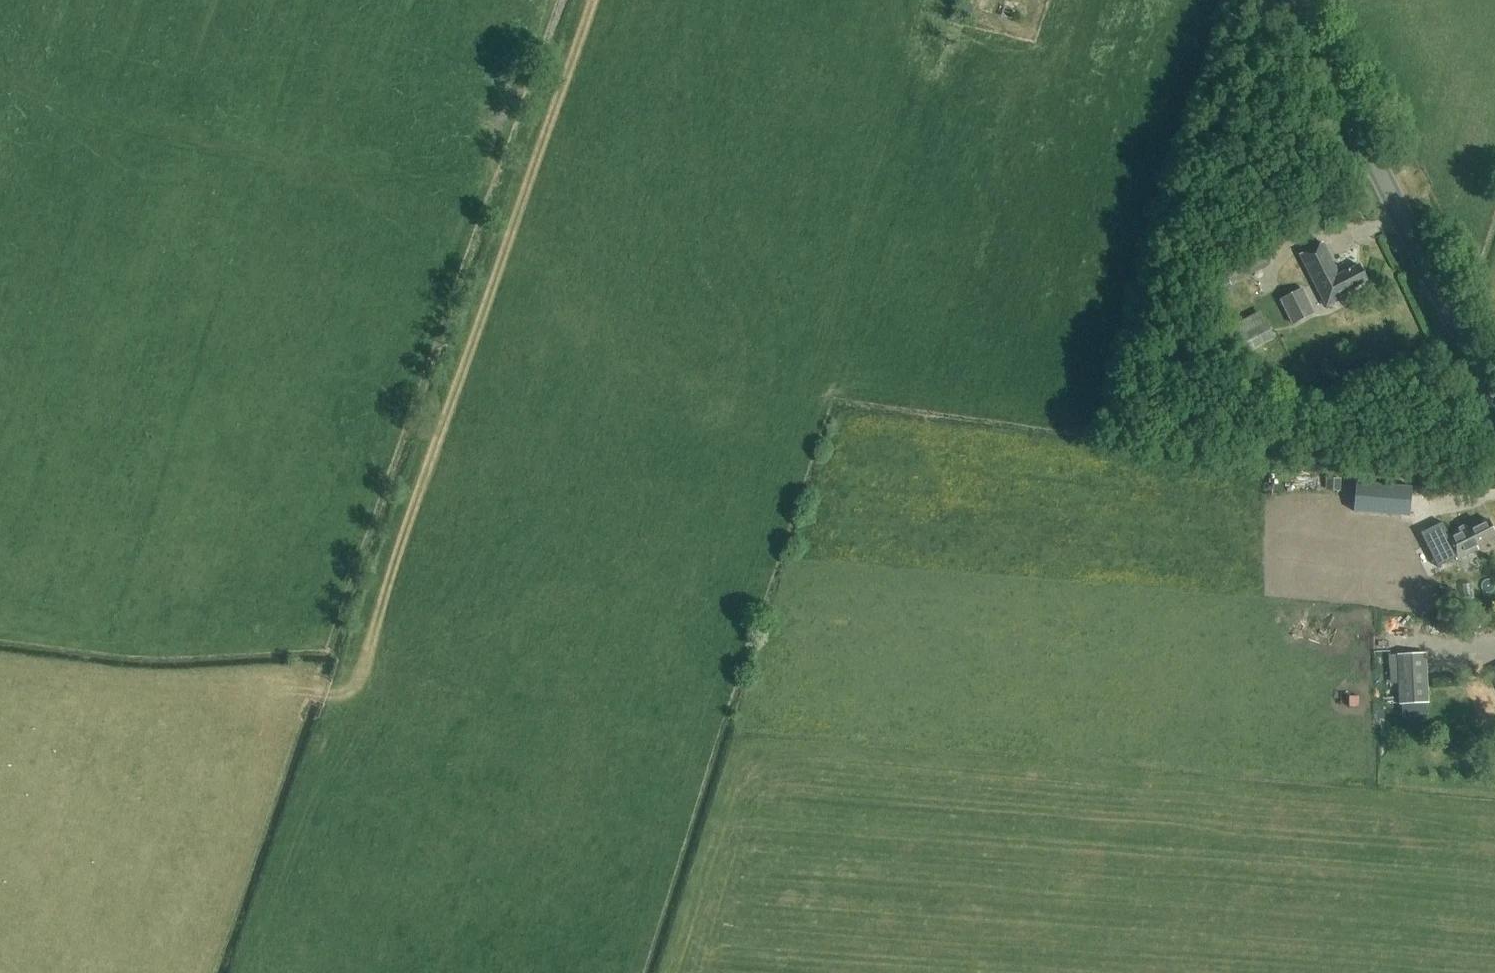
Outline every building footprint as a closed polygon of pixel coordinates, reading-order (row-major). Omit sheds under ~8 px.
[(1338,277),(1322,245),(1299,257),(1325,309),(1348,297),(1346,294),(1366,284),(1358,267),(1338,277)] [(1270,266),(1261,250),(1222,270),(1231,287),(1270,266)] [(1291,326),(1313,315),(1301,292),(1280,302),(1291,326)] [(1243,354),(1272,340),(1258,310),(1228,325),(1243,354)] [(1356,488),(1353,515),(1409,519),(1411,492),(1356,488)] [(1487,521),(1467,530),(1466,527),(1444,537),(1440,528),(1420,537),(1436,569),(1455,560),(1455,561),(1477,550),(1475,547),(1494,537),(1487,521)] [(1400,707),(1429,705),(1426,653),(1397,655),(1400,707)]
